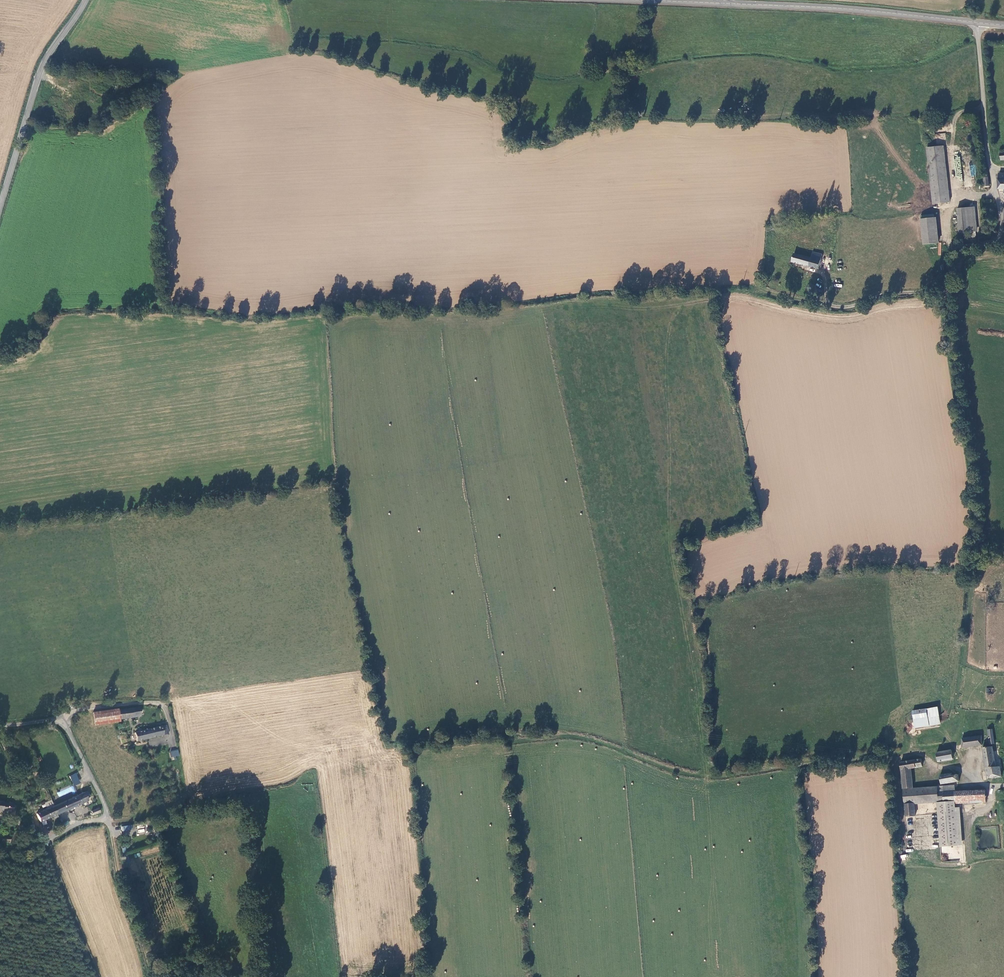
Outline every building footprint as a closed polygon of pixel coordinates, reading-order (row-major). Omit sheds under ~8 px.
[(929,149),(934,205),(950,203),(944,148),(929,149)] [(974,208),(958,210),(960,234),(969,233),(977,232),(974,208)] [(935,219),(920,221),(923,245),(938,243),(935,219)] [(794,253),(792,263),(819,269),(822,255),(814,253),(813,258),(794,253)] [(120,719),(141,716),(140,707),(119,711),(120,719)] [(927,716),(913,719),(915,728),(940,723),(937,708),(926,710),(927,716)] [(93,713),(95,725),(120,722),(120,719),(119,711),(118,709),(93,713)] [(913,713),(913,719),(927,716),(926,710),(913,713)] [(138,732),(135,733),(137,742),(169,734),(167,725),(142,731),(142,730),(141,729),(140,728),(139,729),(138,729),(138,731),(138,732)] [(981,736),(962,738),(963,747),(982,745),(981,736)] [(987,769),(988,778),(1002,777),(1001,767),(996,768),(993,749),(984,751),(987,769)] [(951,751),(936,753),(937,761),(952,759),(951,751)] [(904,818),(916,817),(915,805),(938,803),(956,801),(956,792),(955,786),(912,790),(909,770),(921,768),(920,760),(900,764),(904,818)] [(76,772),(69,776),(74,786),(81,783),(76,772)] [(950,774),(939,776),(941,784),(958,781),(957,775),(951,776),(950,774)] [(956,803),(987,801),(986,790),(956,792),(956,801),(956,803)] [(58,814),(88,801),(85,793),(55,806),(58,814)] [(960,846),(956,801),(938,803),(942,847),(960,846)] [(5,804),(5,802),(0,802),(0,811),(13,812),(13,804),(5,804)] [(37,814),(41,822),(58,814),(55,806),(37,814)] [(39,828),(32,829),(33,837),(40,836),(39,828)]
